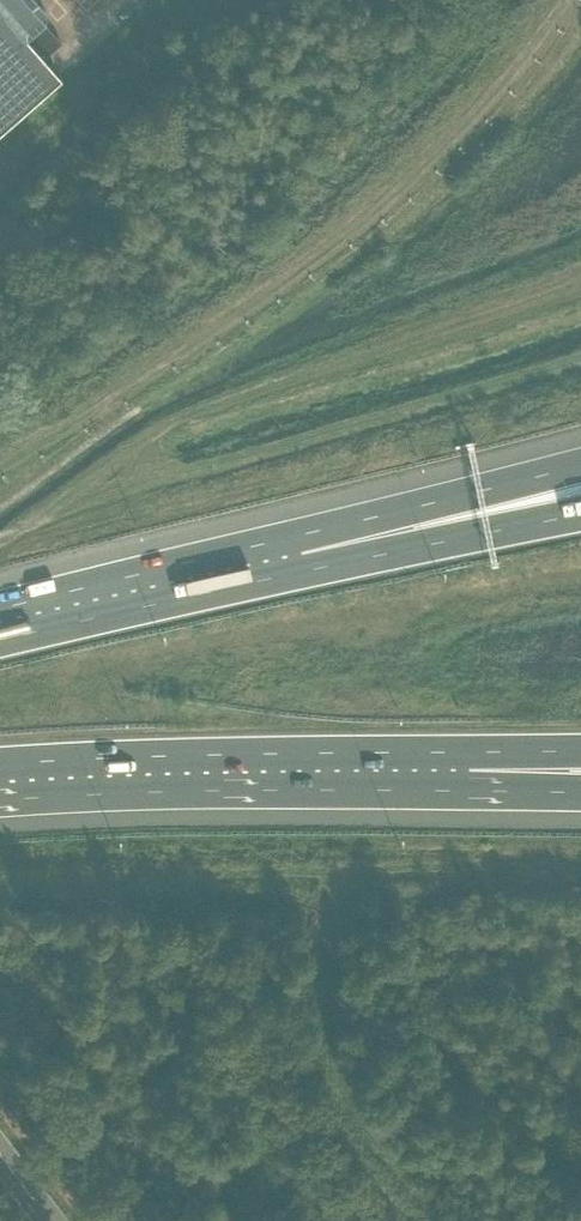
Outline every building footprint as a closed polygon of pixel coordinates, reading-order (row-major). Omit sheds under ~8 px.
[(60,81),(26,43),(44,27),(45,11),(35,0),(0,0),(0,134),(60,81)]
